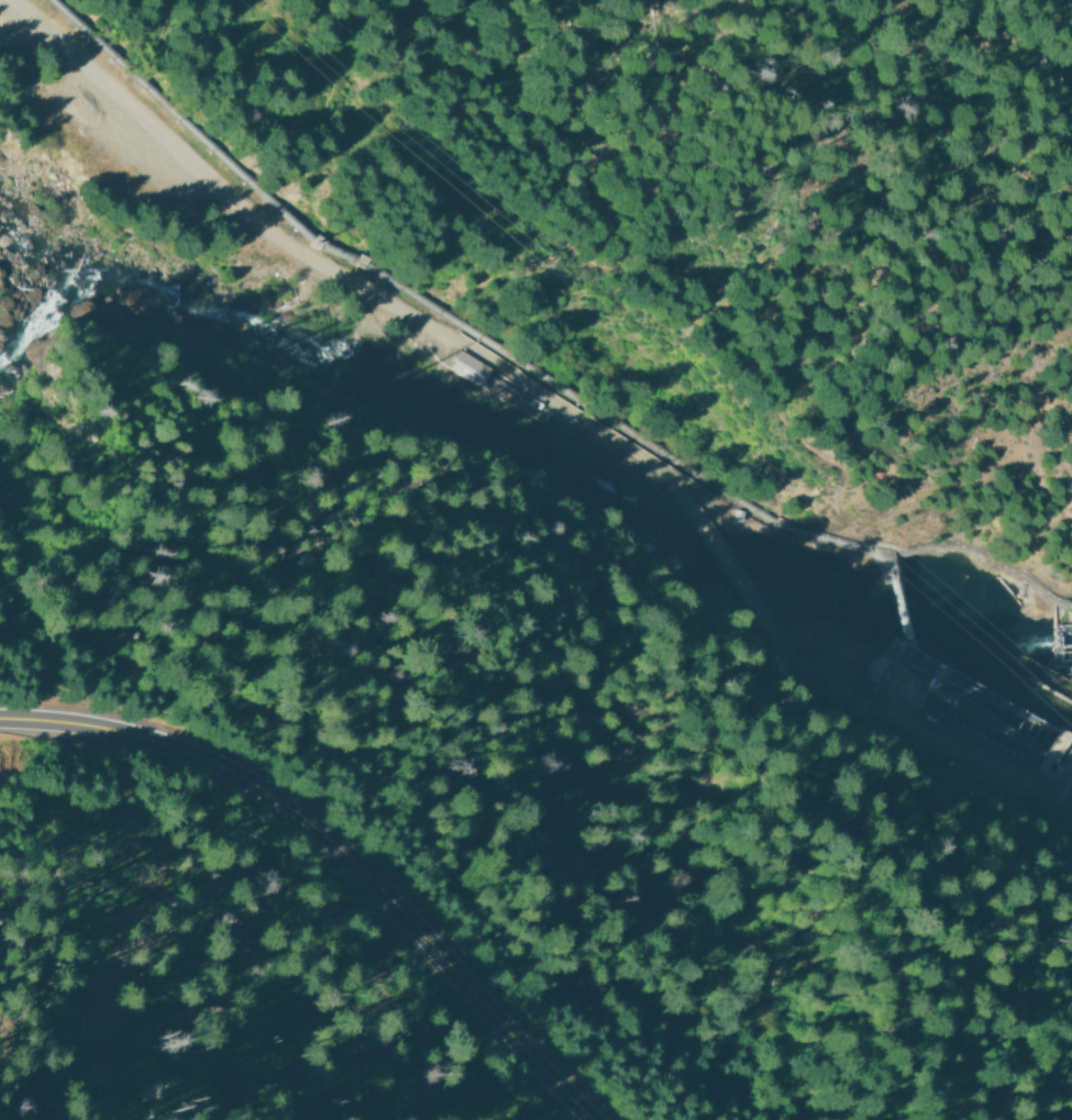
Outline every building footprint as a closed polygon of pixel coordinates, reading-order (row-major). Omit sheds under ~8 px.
[(487,366),(453,352),(445,373),(479,387),(487,366)]
